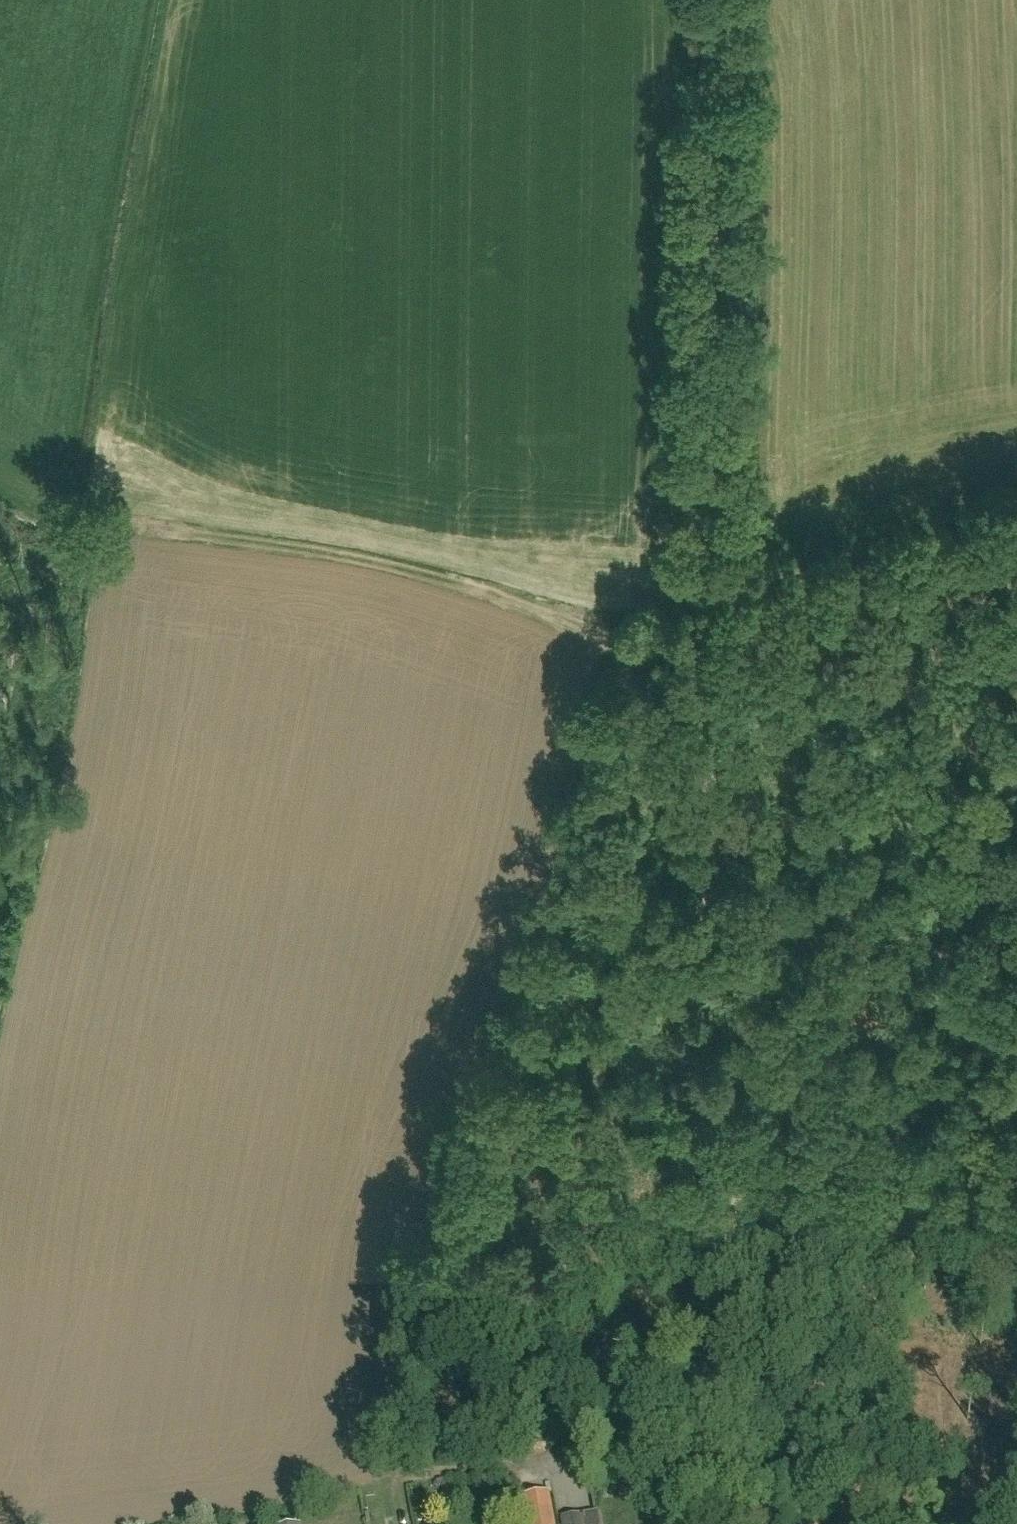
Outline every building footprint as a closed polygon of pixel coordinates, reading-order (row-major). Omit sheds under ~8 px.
[(519,1523),(549,1523),(546,1490),(515,1493),(519,1523)] [(560,1523),(593,1523),(591,1509),(559,1512),(560,1523)]
